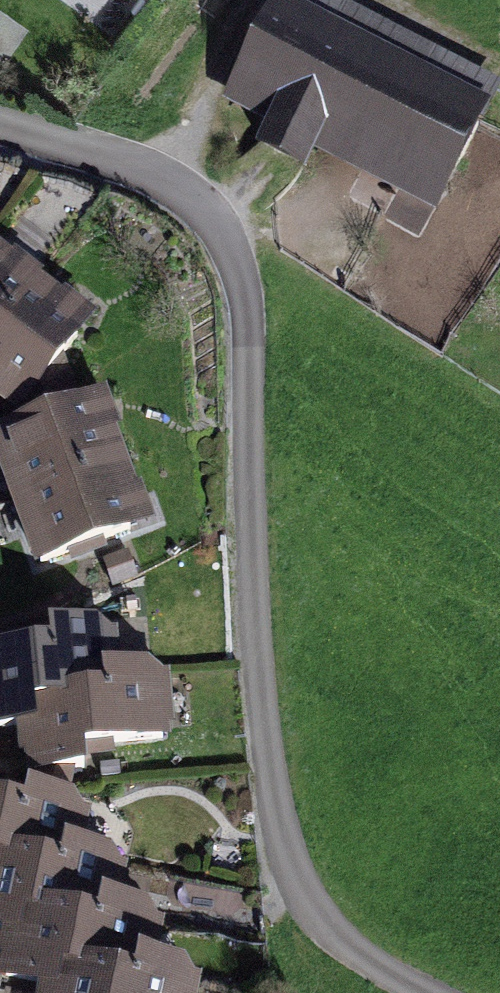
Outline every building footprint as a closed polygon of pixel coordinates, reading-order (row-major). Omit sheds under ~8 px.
[(490,107),(281,2),(227,110),(270,131),(257,155),(306,180),(318,155),(436,214),(490,107)] [(41,301),(0,269),(0,354),(41,301)] [(0,354),(0,422),(21,438),(95,343),(41,301),(0,354)] [(0,457),(0,499),(9,526),(124,488),(102,423),(0,457)] [(124,488),(9,526),(31,591),(146,552),(124,488)] [(14,753),(13,728),(97,725),(96,686),(110,686),(109,647),(47,649),(48,665),(0,666),(0,754),(14,753)] [(97,725),(13,728),(14,753),(15,786),(77,784),(77,769),(160,766),(158,684),(110,686),(96,686),(97,725)] [(56,891),(65,853),(78,856),(87,819),(27,805),(24,820),(0,814),(0,878),(56,891)] [(4,939),(5,933),(87,952),(95,920),(111,924),(125,867),(78,856),(65,853),(56,891),(0,878),(0,938),(4,939)] [(4,992),(45,992),(47,987),(73,992),(132,992),(136,973),(144,976),(154,934),(111,924),(95,920),(87,952),(5,933),(4,939),(0,955),(0,992),(4,992)] [(196,988),(153,977),(144,976),(136,973),(132,992),(195,992),(196,988)]
